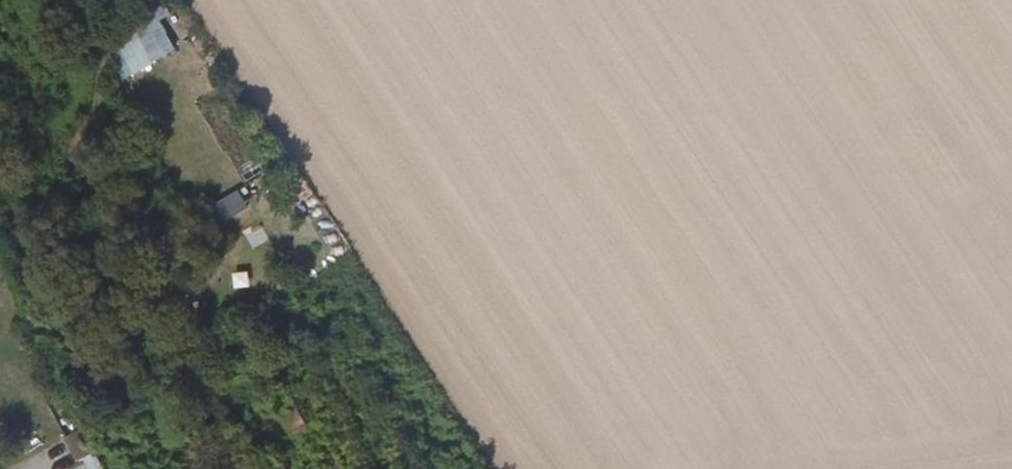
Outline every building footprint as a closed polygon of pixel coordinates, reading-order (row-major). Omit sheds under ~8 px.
[(106,49),(124,82),(177,53),(158,19),(106,49)] [(296,406),(281,412),(292,439),(307,433),(296,406)]
